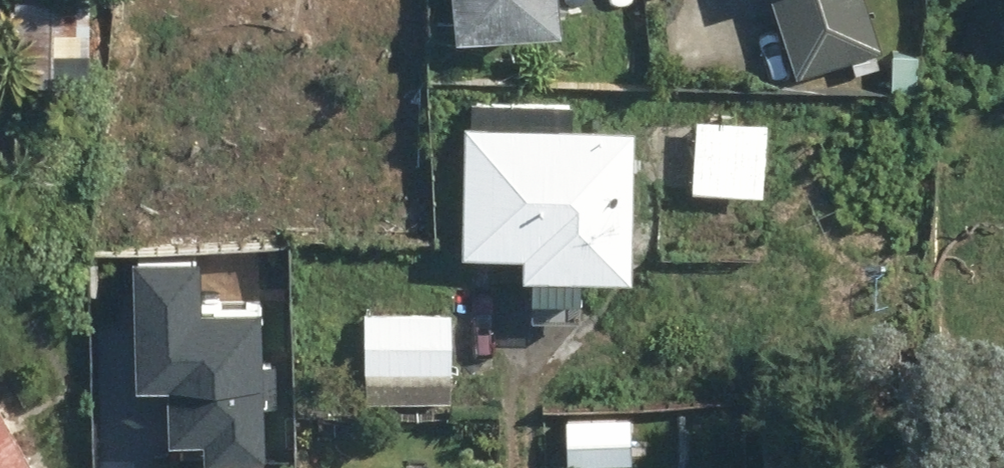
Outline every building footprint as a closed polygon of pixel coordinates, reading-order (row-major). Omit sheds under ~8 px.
[(470,27),(596,11),(595,0),(466,0),(470,27)] [(886,0),(782,0),(805,69),(899,39),(886,0)] [(540,264),(549,264),(548,285),(598,287),(599,263),(653,263),(652,120),(586,120),(585,96),(542,97),(542,92),(478,92),(477,244),(540,244),(540,264)] [(777,114),(706,111),(702,186),(773,190),(777,114)] [(207,450),(262,449),(261,406),(278,406),(277,362),(262,363),(261,302),(203,304),(202,256),(131,257),(134,382),(168,382),(169,432),(207,431),(207,450)] [(463,309),(369,311),(371,403),(465,401),(463,309)] [(0,398),(0,467),(58,467),(9,393),(0,398)] [(765,425),(768,467),(839,467),(836,420),(765,425)]
